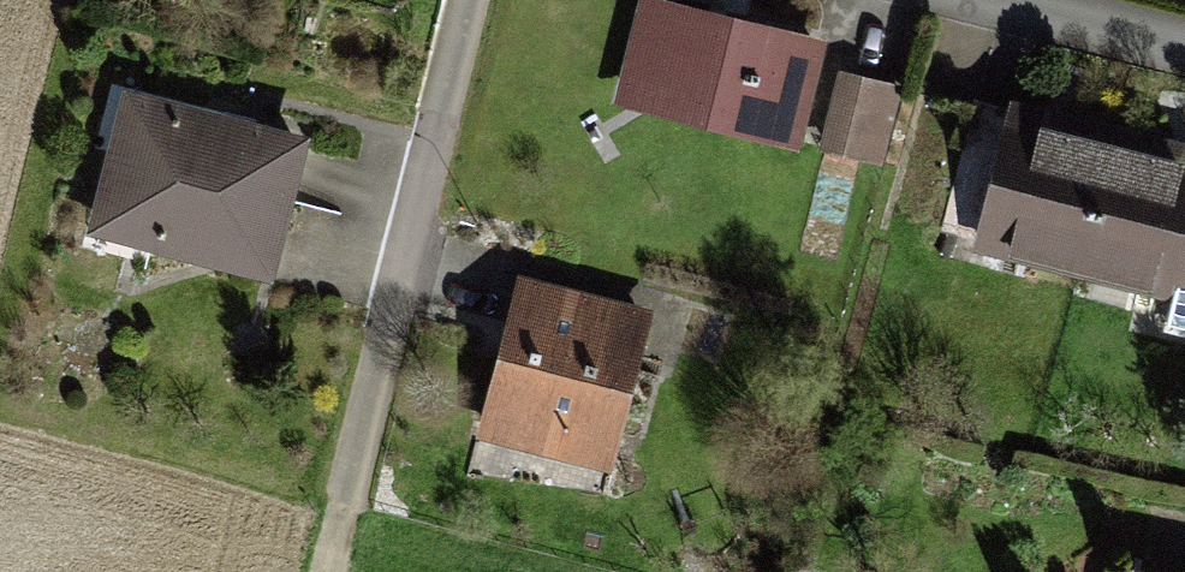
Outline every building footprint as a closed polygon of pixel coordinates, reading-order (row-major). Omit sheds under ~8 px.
[(830,60),(635,8),(609,104),(805,156),(830,60)] [(335,116),(133,67),(98,215),(299,263),(335,116)] [(896,90),(853,76),(828,153),(871,167),(896,90)] [(1136,122),(1026,90),(984,234),(1093,266),(1136,122)] [(1136,122),(1093,266),(1184,294),(1184,137),(1136,122)] [(518,286),(479,458),(596,485),(636,313),(518,286)]
